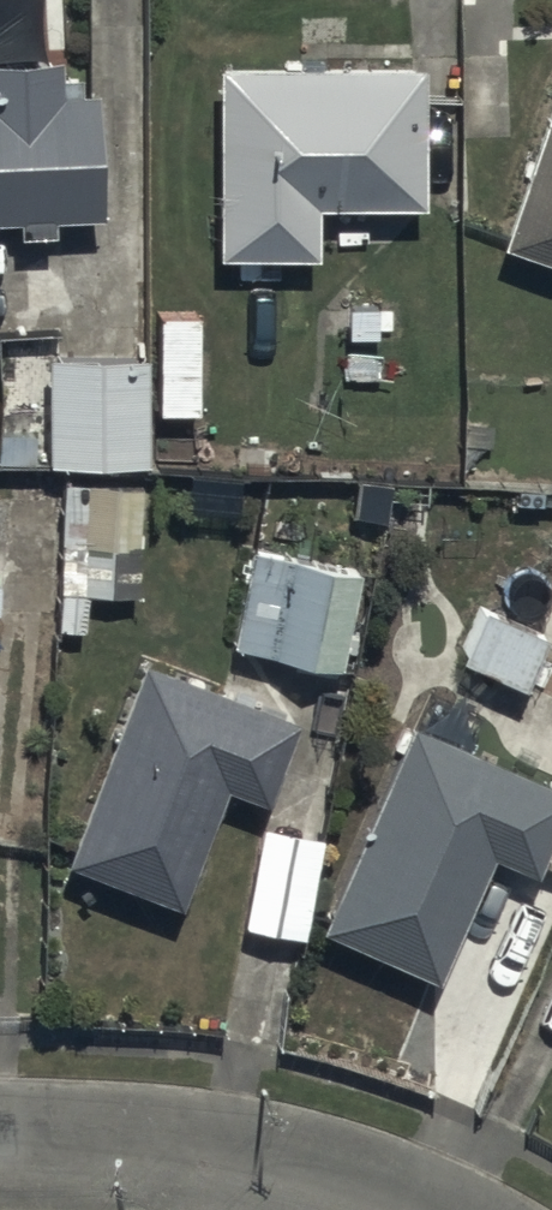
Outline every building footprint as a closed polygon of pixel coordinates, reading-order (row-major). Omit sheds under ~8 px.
[(14,210),(15,223),(50,223),(50,207),(97,206),(95,83),(84,82),(83,62),(65,62),(65,45),(0,46),(0,210),(14,210)] [(421,55),(217,55),(213,246),(317,246),(317,194),(421,194),(421,55)] [(497,233),(551,251),(551,62),(497,233)] [(139,352),(57,351),(57,451),(139,451),(139,352)] [(139,479),(60,475),(59,584),(137,586),(139,479)] [(250,538),(230,632),(343,658),(364,564),(250,538)] [(479,598),(457,648),(526,678),(548,629),(479,598)] [(297,711),(138,646),(61,850),(175,896),(225,774),(264,790),(297,711)] [(502,751),(465,735),(478,706),(429,685),(416,714),(408,711),(320,917),(439,968),(493,843),(532,859),(551,813),(551,772),(528,762),(535,745),(509,734),(502,751)]
